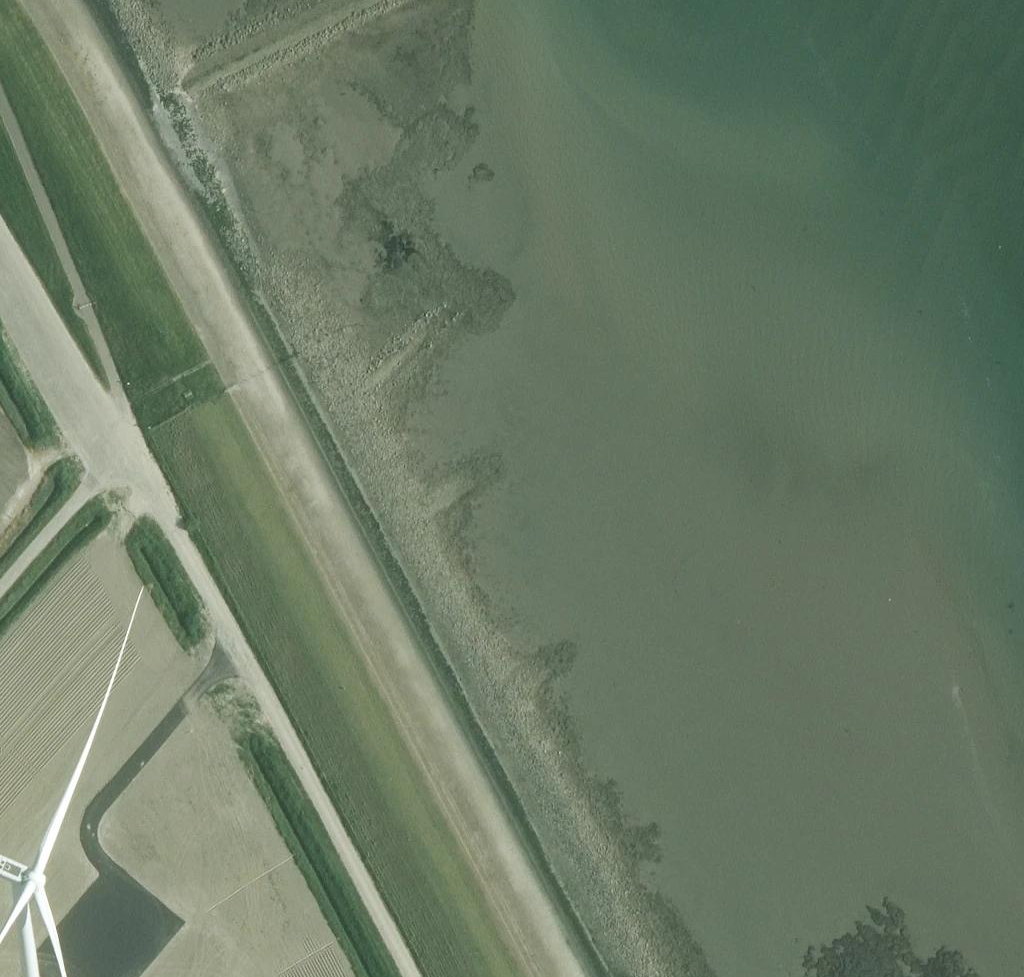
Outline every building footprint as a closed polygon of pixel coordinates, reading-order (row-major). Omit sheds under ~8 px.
[(51,976),(49,972),(47,969),(44,965),(41,963),(38,961),(35,960),(32,959),(29,958),(25,957),(22,957),(18,958),(14,959),(11,960),(8,962),(6,963),(3,966),(0,969),(0,976),(52,976),(51,976)]
